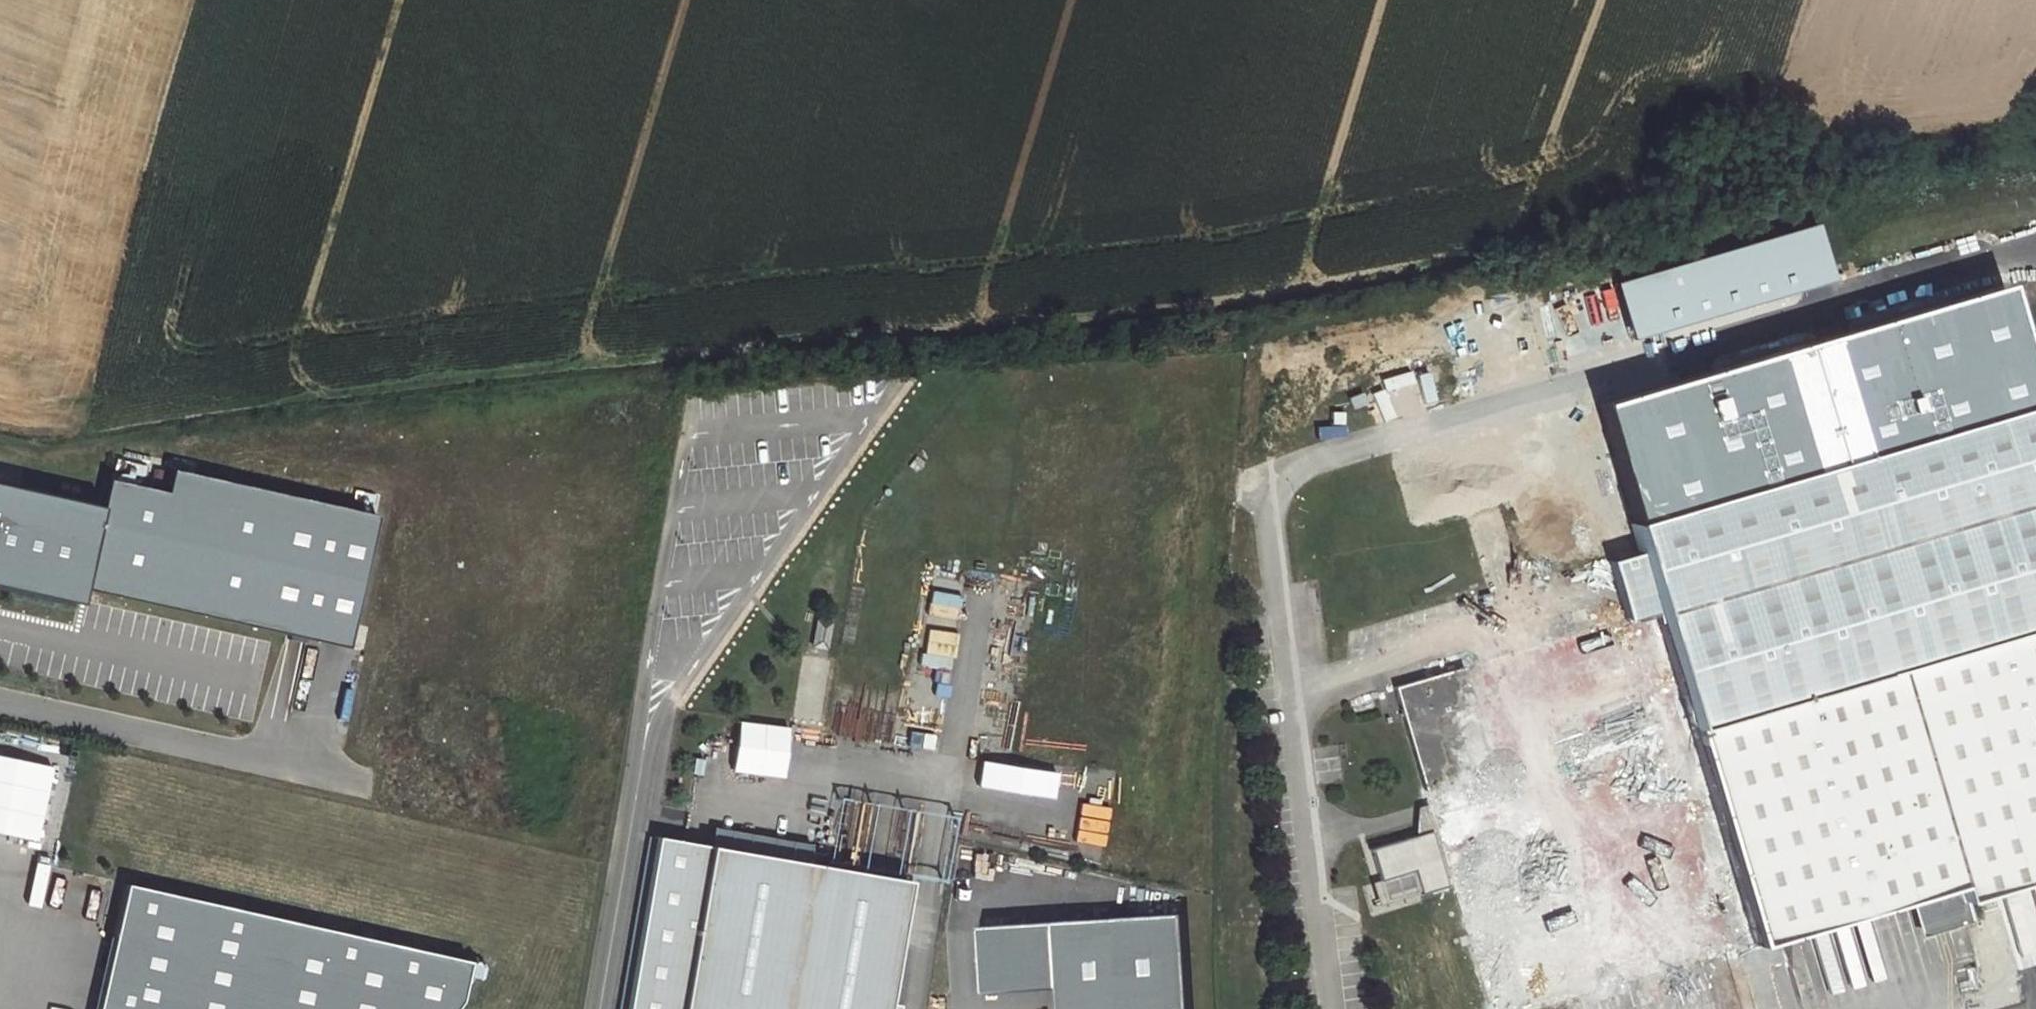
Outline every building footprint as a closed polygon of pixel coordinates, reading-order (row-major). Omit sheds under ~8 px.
[(2035,878),(2035,401),(1630,523),(1639,553),(1609,562),(1627,620),(1479,664),(1426,679),(1395,689),(1490,1008),(1536,1008),(1596,991),(1625,982),(1725,953),(1778,937),(1915,897),(1957,884),(1961,900),(2035,878)] [(91,586),(351,644),(381,512),(177,466),(172,489),(115,476),(109,504),(91,586)] [(109,504),(0,479),(0,578),(88,597),(91,586),(109,504)] [(1426,679),(1479,664),(1478,659),(1467,653),(1430,664),(1425,674),(1426,679)] [(736,829),(733,841),(806,857),(809,845),(736,829)] [(652,842),(624,1008),(898,1008),(898,1007),(885,1004),(905,884),(652,842)] [(1365,852),(1373,879),(1382,876),(1374,849),(1365,852)] [(124,882),(95,1008),(454,1008),(461,998),(470,959),(124,882)] [(1957,884),(1915,897),(1917,902),(1920,905),(1921,905),(1925,907),(1930,908),(1936,927),(1967,918),(1961,900),(1957,884)] [(989,996),(1070,992),(1071,1008),(1193,1008),(1186,920),(987,923),(989,996)] [(1725,953),(1742,1008),(1800,1008),(1778,937),(1725,953)] [(1628,993),(1625,982),(1596,991),(1599,1001),(1628,993)]
